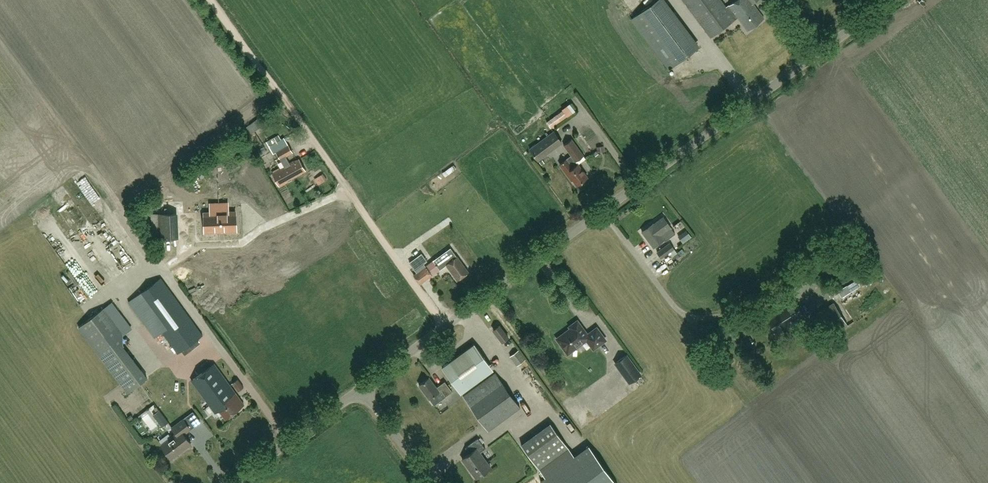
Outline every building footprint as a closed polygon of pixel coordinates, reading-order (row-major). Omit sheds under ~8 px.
[(711,37),(738,17),(747,30),(763,18),(753,4),(757,0),(736,0),(726,8),(720,0),(683,0),(711,37)] [(538,161),(563,142),(554,130),(529,149),(538,161)] [(284,137),(269,146),(272,151),(274,150),(276,152),(278,151),(288,145),(285,139),(284,137)] [(577,185),(588,177),(575,160),(583,155),(572,139),(564,144),(572,155),(560,164),(572,181),(573,180),(577,185)] [(288,180),(305,170),(299,159),(290,164),(286,156),(293,152),(288,145),(276,152),(278,156),(278,155),(285,167),(273,174),(279,186),(288,181),(288,180)] [(210,212),(204,213),(204,220),(204,225),(205,232),(236,231),(236,211),(229,212),(210,212)] [(160,238),(176,238),(175,213),(159,214),(160,238)] [(642,231),(653,247),(664,239),(665,240),(675,233),(671,227),(663,216),(653,223),(642,231)] [(418,233),(423,239),(440,226),(435,220),(418,233)] [(67,232),(53,243),(58,248),(71,237),(67,232)] [(670,243),(657,252),(661,258),(674,248),(670,243)] [(457,279),(468,271),(457,255),(457,256),(451,247),(434,259),(440,268),(446,264),(457,279)] [(410,261),(415,269),(427,260),(422,253),(410,261)] [(420,283),(432,275),(426,266),(413,274),(420,283)] [(163,332),(178,353),(203,334),(161,277),(129,301),(155,337),(163,332)] [(537,305),(543,312),(551,306),(545,299),(537,305)] [(777,333),(790,325),(802,317),(792,301),(779,309),(778,306),(765,315),(777,333)] [(847,325),(834,303),(812,316),(819,327),(830,320),(837,331),(847,325)] [(123,345),(123,333),(104,308),(79,326),(129,392),(148,377),(123,345)] [(605,339),(596,328),(587,334),(577,321),(570,326),(571,328),(557,338),(568,353),(587,339),(593,348),(605,339)] [(502,341),(508,337),(499,324),(493,329),(502,341)] [(487,361),(474,343),(442,367),(461,393),(477,381),(471,373),(487,361)] [(517,365),(525,359),(518,349),(510,356),(517,365)] [(640,374),(626,354),(615,362),(630,382),(640,374)] [(160,358),(148,370),(153,375),(165,363),(160,358)] [(226,418),(244,404),(214,363),(192,379),(216,412),(220,409),(226,418)] [(495,372),(463,396),(488,430),(520,406),(495,372)] [(434,404),(446,396),(452,391),(444,380),(436,387),(429,377),(419,385),(429,398),(434,404)] [(244,387),(238,378),(232,382),(238,391),(244,387)] [(599,404),(606,400),(603,396),(596,400),(599,404)] [(171,457),(191,443),(184,433),(190,428),(183,418),(172,427),(176,433),(161,444),(171,457)] [(476,477),(490,467),(480,452),(485,448),(478,437),(465,447),(470,452),(462,458),(476,477)] [(542,482),(617,482),(589,445),(574,455),(568,447),(539,468),(545,477),(540,480),(542,482)]
